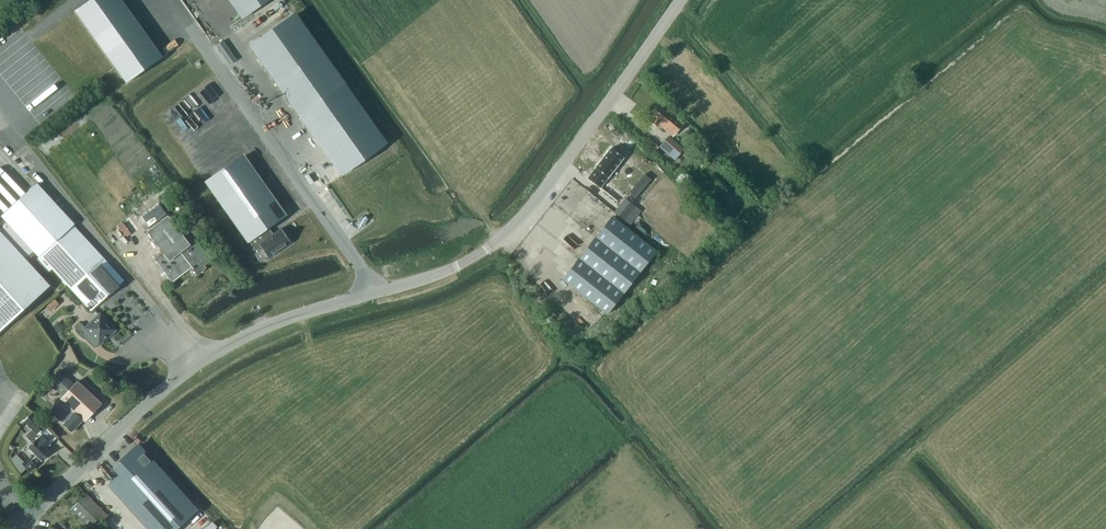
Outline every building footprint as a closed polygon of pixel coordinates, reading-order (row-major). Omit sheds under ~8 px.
[(82,5),(133,78),(169,52),(132,0),(90,0),(82,5)] [(386,144),(295,15),(251,45),(342,174),(386,144)] [(0,80),(0,81),(10,94),(40,71),(29,57),(0,80)] [(32,109),(56,93),(53,87),(28,104),(32,109)] [(659,124),(671,134),(673,132),(675,134),(685,123),(671,111),(669,113),(659,104),(651,113),(655,117),(651,122),(657,127),(659,124)] [(668,137),(660,147),(648,137),(644,141),(672,164),(684,150),(668,137)] [(199,164),(211,159),(207,148),(195,153),(199,164)] [(611,148),(587,178),(600,188),(623,157),(611,148)] [(284,215),(243,156),(207,182),(248,240),(262,231),(284,215)] [(717,160),(711,164),(716,170),(722,165),(717,160)] [(702,187),(697,182),(693,187),(697,192),(702,187)] [(124,280),(73,225),(74,224),(37,183),(2,216),(5,220),(0,224),(0,233),(26,262),(36,253),(39,257),(36,259),(48,273),(52,269),(91,310),(124,280)] [(625,198),(614,212),(624,220),(635,205),(625,198)] [(198,274),(206,268),(204,265),(214,258),(199,238),(191,245),(168,215),(147,231),(164,253),(155,260),(172,282),(192,267),(198,274)] [(563,279),(607,313),(656,251),(612,216),(563,279)] [(262,231),(248,240),(254,249),(260,245),(269,258),(291,242),(281,228),(267,238),(262,231)] [(0,233),(0,331),(49,287),(26,262),(0,233)] [(91,335),(99,344),(108,336),(109,337),(116,329),(109,322),(108,322),(100,314),(85,328),(81,323),(75,328),(86,339),(91,335)] [(60,332),(64,328),(60,323),(55,328),(60,332)] [(48,383),(63,397),(75,384),(60,370),(48,383)] [(64,424),(63,424),(71,432),(83,419),(85,422),(102,404),(77,381),(75,384),(63,397),(50,411),(64,424)] [(39,433),(46,427),(32,412),(24,421),(32,430),(37,435),(39,433)] [(46,448),(50,444),(41,435),(39,433),(37,435),(32,430),(25,436),(32,443),(29,447),(41,460),(50,452),(46,448)] [(113,468),(119,475),(110,483),(151,528),(175,528),(195,512),(137,446),(128,454),(128,453),(120,459),(121,460),(113,468)] [(25,466),(30,471),(36,466),(31,461),(25,466)] [(89,528),(96,528),(109,517),(87,494),(71,510),(89,528)]
